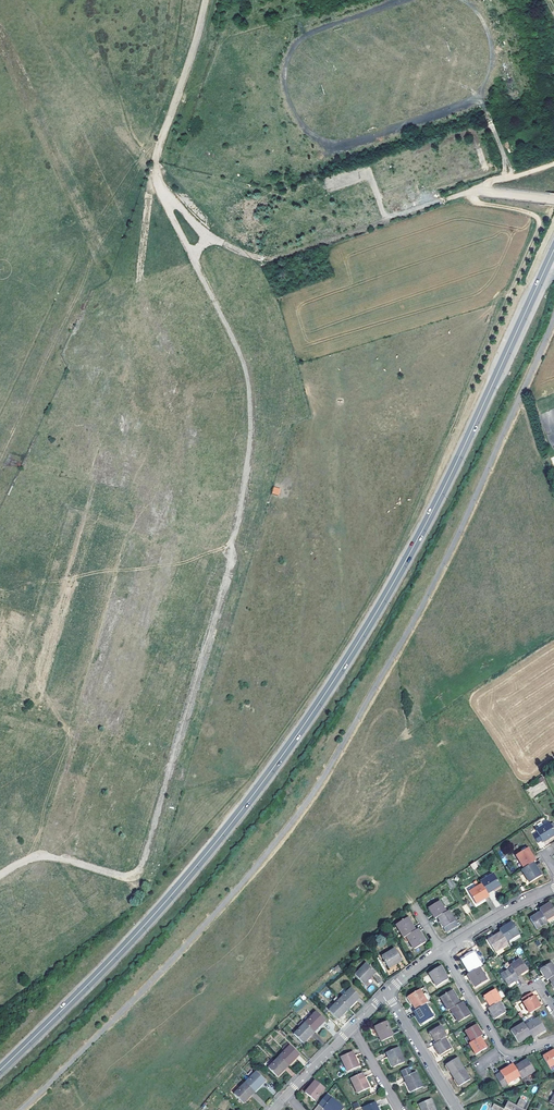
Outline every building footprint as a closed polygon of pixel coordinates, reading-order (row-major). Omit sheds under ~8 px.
[(279,495),(281,488),(273,487),(272,494),(279,495)] [(526,790),(531,798),(548,787),(541,777),(531,783),(532,785),(526,790)] [(536,830),(544,843),(553,836),(553,831),(551,826),(549,823),(536,830)] [(534,863),(536,862),(528,848),(516,856),(524,869),(534,863)] [(524,869),(521,871),(529,883),(541,876),(534,863),(524,869)] [(482,884),(488,894),(501,886),(493,874),(481,882),(482,884)] [(488,894),(482,884),(469,892),(476,904),(490,896),(488,894)] [(437,917),(446,912),(439,901),(428,908),(435,919),(437,917)] [(540,909),(541,912),(546,920),(553,916),(553,909),(550,903),(540,909)] [(449,911),(446,912),(437,917),(444,928),(455,921),(449,911)] [(537,929),(548,923),(546,920),(541,912),(531,919),(537,929)] [(406,937),(416,931),(408,918),(396,925),(404,938),(406,937)] [(512,922),(499,930),(501,933),(507,942),(520,934),(512,922)] [(416,931),(406,937),(414,949),(426,942),(418,929),(416,931)] [(495,952),(508,944),(507,942),(501,933),(488,941),(495,952)] [(402,961),(395,949),(382,957),(389,969),(402,961)] [(479,968),(482,966),(474,953),(462,960),(470,973),(479,968)] [(510,966),(511,968),(517,977),(528,970),(521,959),(510,966)] [(375,972),(366,963),(355,974),(364,984),(375,972)] [(549,979),(553,976),(553,967),(552,963),(540,970),(547,981),(549,979)] [(448,979),(440,966),(429,973),(437,986),(448,979)] [(470,973),(468,975),(476,987),(487,981),(479,968),(470,973)] [(508,986),(518,979),(517,977),(511,968),(501,974),(508,986)] [(360,997),(351,988),(339,999),(349,1008),(360,997)] [(425,1004),(428,1003),(419,990),(408,997),(416,1009),(425,1004)] [(484,996),(491,1007),(499,1002),(502,1000),(495,990),(484,996)] [(440,998),(448,1011),(450,1009),(460,1004),(452,991),(440,998)] [(530,1014),(541,1007),(534,996),(523,1003),(530,1014)] [(349,1008),(339,999),(329,1010),(338,1019),(349,1008)] [(470,1015),(462,1002),(460,1004),(450,1009),(459,1022),(470,1015)] [(491,1007),(488,1008),(495,1019),(505,1013),(499,1002),(491,1007)] [(416,1009),(414,1011),(421,1024),(433,1017),(425,1004),(416,1009)] [(305,1023),(314,1032),(325,1021),(316,1012),(305,1023)] [(531,1035),(532,1038),(546,1030),(538,1018),(525,1026),(531,1035)] [(305,1023),(303,1020),(298,1025),(301,1028),(294,1034),(303,1043),(314,1032),(305,1023)] [(393,1036),(387,1022),(375,1027),(381,1041),(393,1036)] [(525,1026),(523,1023),(510,1031),(518,1043),(531,1035),(525,1026)] [(465,1032),(471,1042),(480,1037),(482,1035),(476,1025),(465,1032)] [(445,1038),(447,1037),(440,1026),(430,1033),(436,1043),(445,1038)] [(471,1042),(469,1044),(476,1055),(487,1048),(480,1037),(471,1042)] [(436,1043),(434,1044),(440,1055),(451,1049),(445,1038),(436,1043)] [(300,1055),(290,1046),(279,1057),(288,1066),(300,1055)] [(404,1062),(398,1047),(386,1053),(393,1067),(404,1062)] [(553,1051),(543,1057),(550,1067),(553,1065),(553,1052),(553,1051)] [(359,1066),(353,1052),(341,1057),(347,1072),(359,1066)] [(288,1066),(279,1057),(268,1068),(277,1077),(288,1066)] [(453,1076),(463,1069),(456,1058),(446,1065),(453,1076)] [(520,1076),(522,1079),(535,1071),(528,1059),(515,1067),(520,1076)] [(515,1067),(513,1064),(500,1072),(507,1084),(520,1076),(515,1067)] [(411,1074),(408,1068),(401,1071),(410,1092),(422,1087),(416,1072),(411,1074)] [(463,1069),(453,1076),(459,1086),(470,1080),(463,1069)] [(265,1081),(256,1072),(245,1083),(254,1092),(265,1081)] [(369,1088),(362,1073),(351,1078),(357,1093),(369,1088)] [(325,1089),(315,1081),(305,1092),(315,1101),(325,1089)] [(254,1092),(245,1083),(235,1094),(243,1102),(254,1092)] [(331,1098),(323,1108),(326,1109),(342,1109),(344,1108),(331,1098)] [(431,1099),(419,1105),(421,1109),(436,1109),(431,1099)] [(522,1109),(525,1102),(520,1099),(516,1106),(507,1102),(505,1107),(503,1109),(524,1109),(522,1109)]
